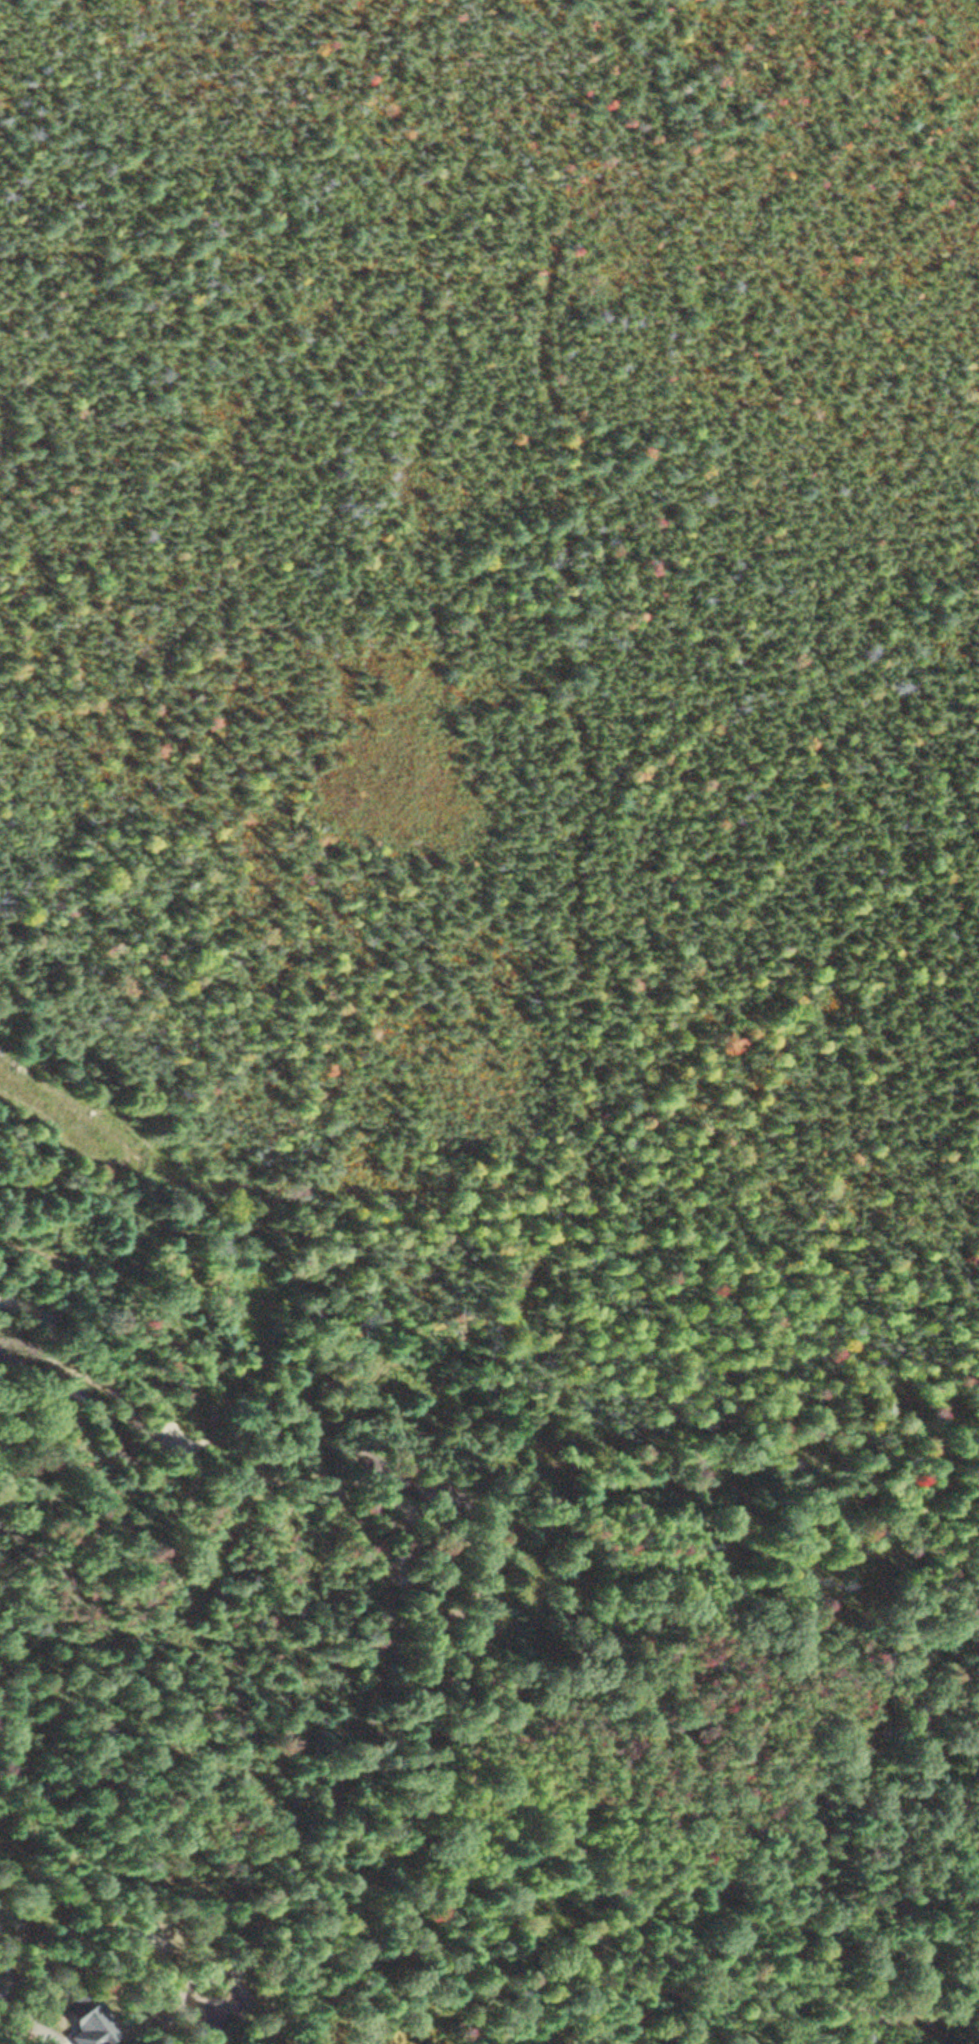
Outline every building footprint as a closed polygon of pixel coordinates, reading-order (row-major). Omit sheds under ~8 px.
[(70,2043),(98,2043),(114,2034),(81,1987),(55,2005),(72,2029),(64,2035),(70,2043)]
